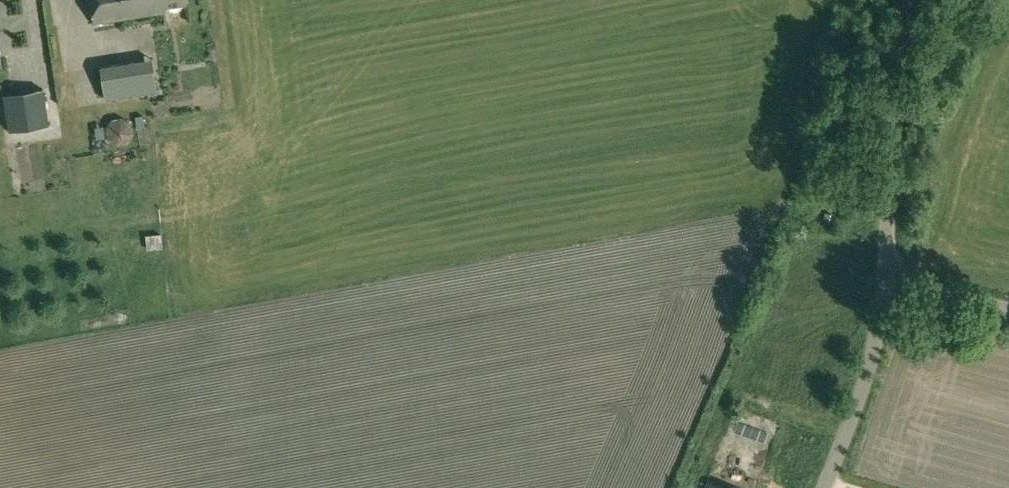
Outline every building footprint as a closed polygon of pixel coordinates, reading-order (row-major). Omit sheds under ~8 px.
[(94,22),(165,12),(164,6),(186,2),(185,0),(91,0),(94,22)] [(136,61),(100,66),(105,98),(157,90),(155,78),(139,80),(136,61)] [(18,82),(7,86),(14,103),(24,99),(18,82)] [(3,111),(15,173),(54,165),(42,104),(3,111)] [(124,141),(130,133),(128,123),(120,117),(110,119),(105,127),(106,137),(114,143),(124,141)] [(161,234),(146,235),(147,249),(162,248),(161,234)] [(754,484),(712,473),(708,487),(753,487),(754,484)]
